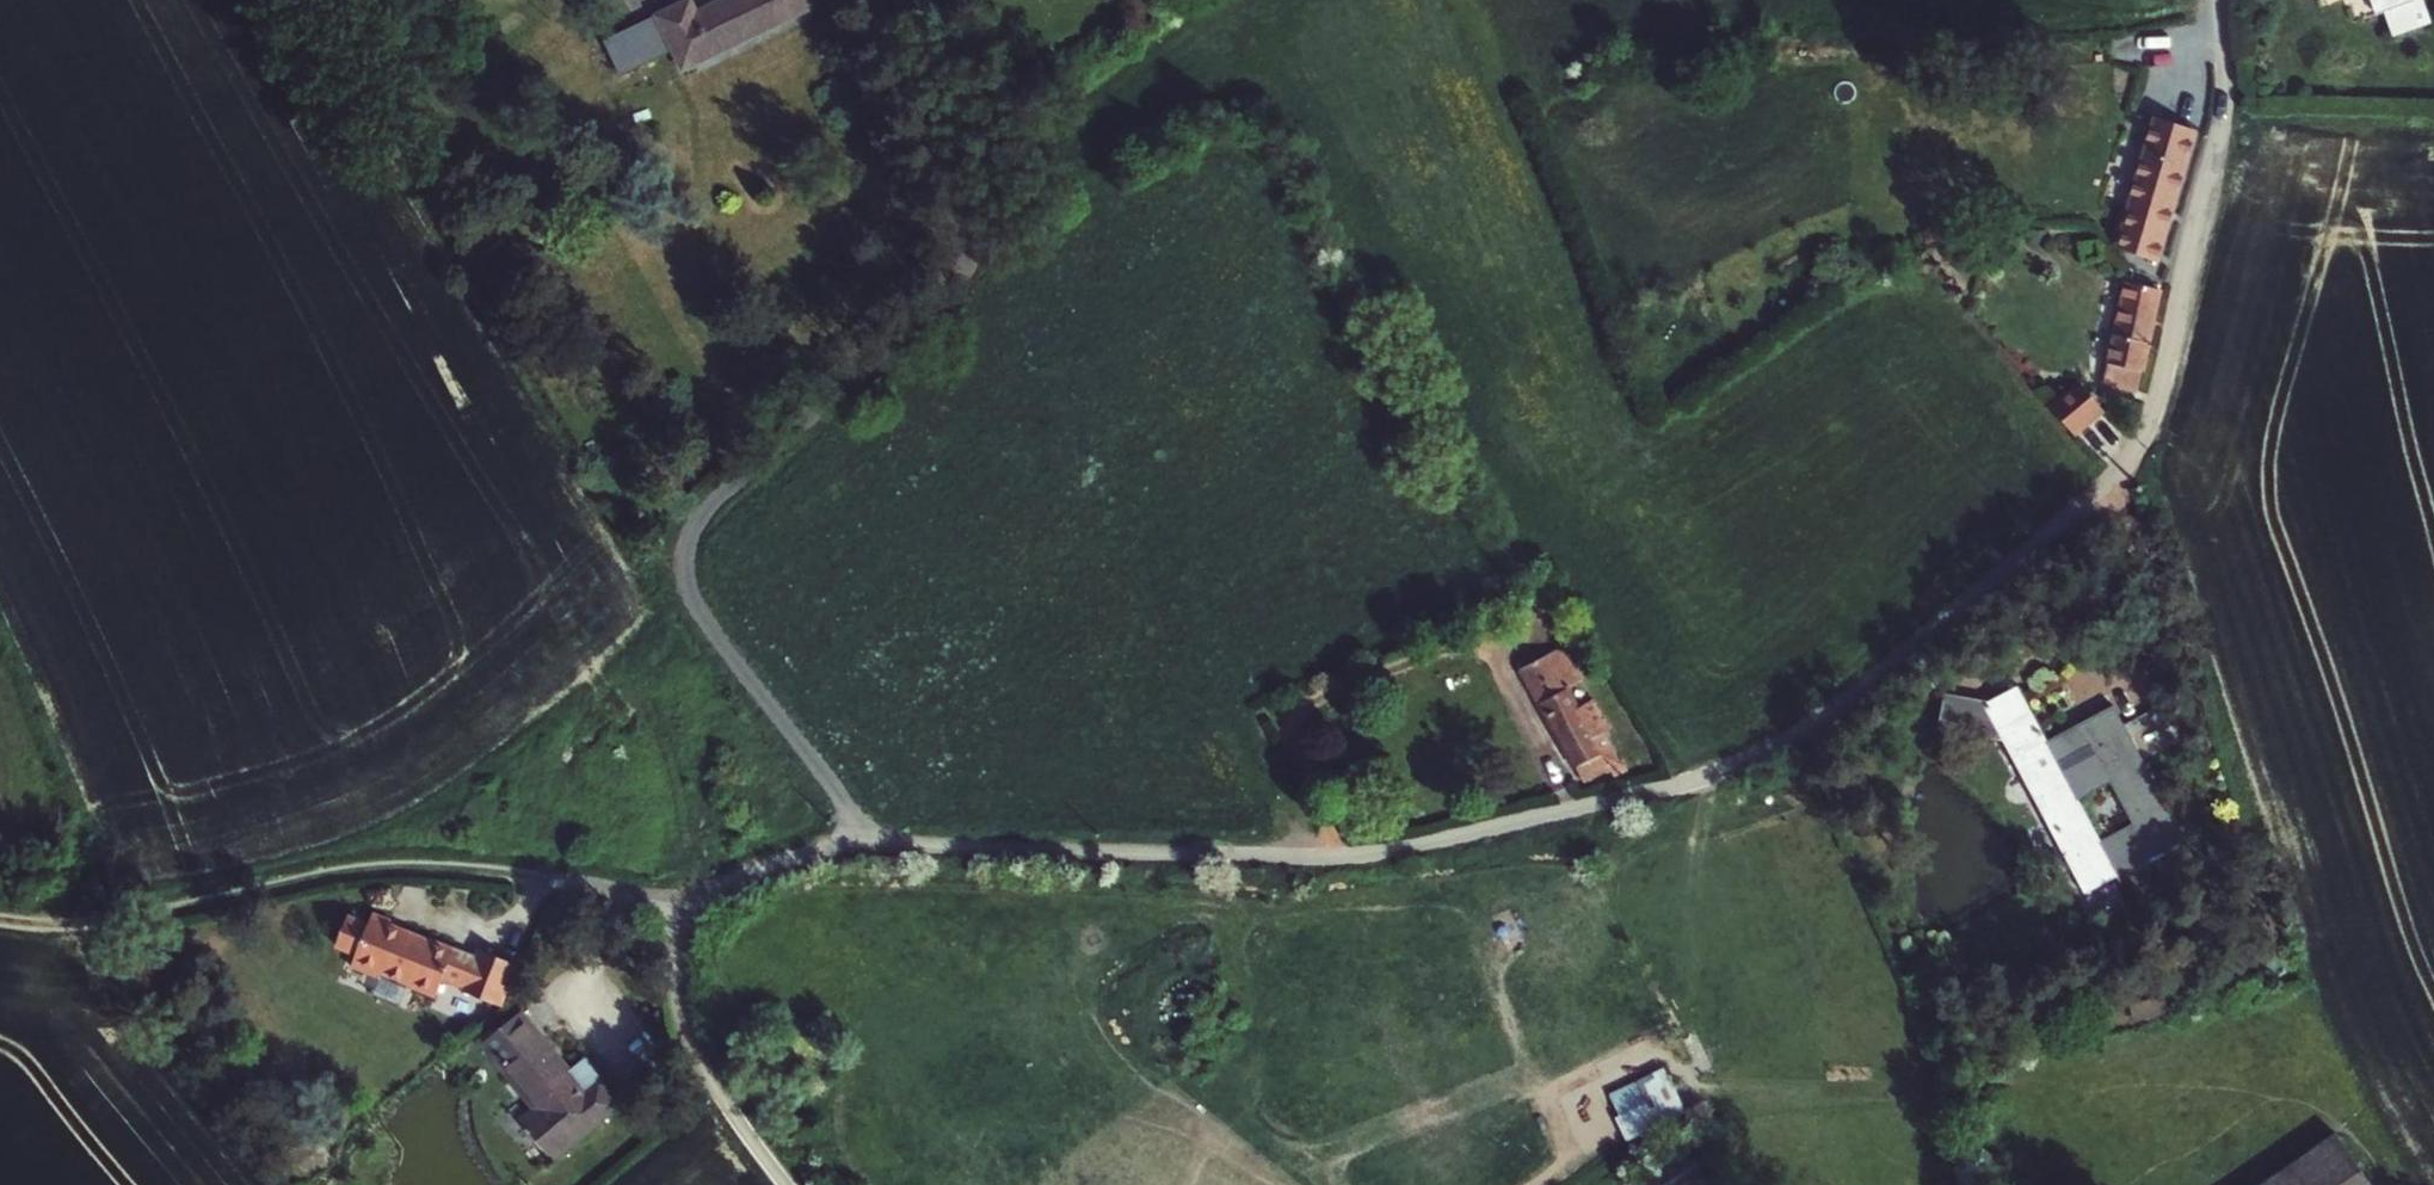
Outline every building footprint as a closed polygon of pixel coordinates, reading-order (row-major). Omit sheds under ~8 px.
[(695,64),(814,7),(811,0),(723,0),(696,13),(689,0),(656,16),(669,43),(666,45),(669,52),(673,51),(685,44),(695,64)] [(2376,12),(2384,9),(2392,34),(2430,21),(2423,0),(2372,0),(2376,12)] [(643,33),(628,35),(632,63),(647,61),(643,33)] [(682,69),(695,64),(685,44),(673,51),(682,69)] [(2194,130),(2154,118),(2129,197),(2135,199),(2120,247),(2155,258),(2194,130)] [(2161,290),(2126,282),(2103,383),(2137,392),(2161,290)] [(2067,406),(2056,416),(2074,435),(2101,410),(2074,381),(2058,396),(2067,406)] [(1560,648),(1519,670),(1582,783),(1608,768),(1618,764),(1602,735),(1607,732),(1589,700),(1574,709),(1563,691),(1579,682),(1560,648)] [(2016,686),(1982,704),(1996,728),(2029,710),(2016,686)] [(2084,892),(2118,874),(2100,839),(2095,831),(2078,800),(2063,773),(2046,741),(2029,710),(1996,728),(1982,704),(1981,701),(1945,694),(1939,730),(2002,742),(2084,892)] [(2184,838),(2113,705),(2077,724),(2094,756),(2063,773),(2078,800),(2109,783),(2130,822),(2100,839),(2118,874),(2184,838)] [(2077,724),(2046,741),(2063,773),(2094,756),(2077,724)] [(1618,764),(1608,768),(1614,778),(1629,770),(1624,760),(1618,764)] [(369,924),(348,915),(334,950),(354,958),(350,970),(379,981),(381,977),(407,988),(407,989),(436,1000),(442,982),(462,989),(461,991),(502,1008),(519,966),(477,949),(474,956),(429,937),(429,939),(389,924),(391,920),(373,913),(369,924)] [(523,1011),(480,1047),(532,1111),(518,1121),(555,1162),(624,1107),(585,1059),(571,1070),(523,1011)] [(1664,1070),(1609,1095),(1621,1123),(1677,1097),(1664,1070)] [(2265,1184),(2370,1184),(2336,1137),(2265,1184)] [(1689,1151),(1639,1184),(1712,1184),(1689,1151)]
